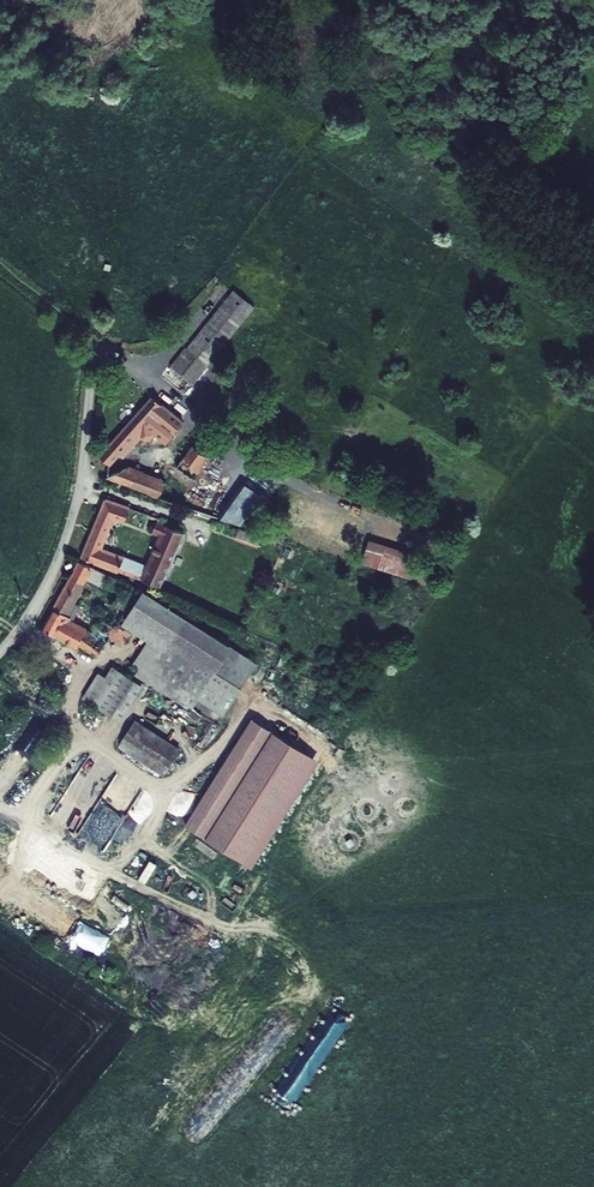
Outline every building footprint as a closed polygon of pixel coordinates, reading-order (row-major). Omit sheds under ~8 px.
[(231,286),(160,373),(182,391),(253,304),(231,286)] [(156,436),(165,443),(185,420),(157,396),(102,459),(110,466),(120,454),(125,458),(143,437),(150,443),(156,436)] [(181,472),(196,449),(190,445),(175,469),(181,472)] [(259,493),(209,454),(178,500),(240,522),(259,493)] [(112,468),(109,477),(160,496),(167,478),(128,464),(125,472),(112,468)] [(108,496),(84,554),(161,583),(189,525),(171,519),(164,533),(149,566),(125,557),(126,554),(102,545),(115,516),(156,530),(162,516),(108,496)] [(162,516),(156,530),(164,533),(171,519),(162,516)] [(367,536),(359,560),(437,586),(444,566),(418,557),(419,553),(367,536)] [(95,567),(96,565),(81,559),(44,625),(80,645),(83,641),(98,650),(113,634),(120,639),(128,630),(121,624),(132,611),(146,591),(132,580),(120,575),(95,567)] [(259,664),(146,591),(132,611),(121,624),(128,630),(147,642),(128,671),(119,666),(102,693),(132,707),(147,684),(192,713),(200,700),(225,716),(259,664)] [(132,707),(102,693),(96,701),(124,719),(132,707)] [(316,756),(249,714),(226,750),(299,784),(316,756)] [(135,719),(118,746),(162,775),(180,748),(135,719)] [(182,821),(249,863),(299,784),(226,750),(182,821)] [(134,810),(146,792),(139,787),(127,805),(134,810)]
